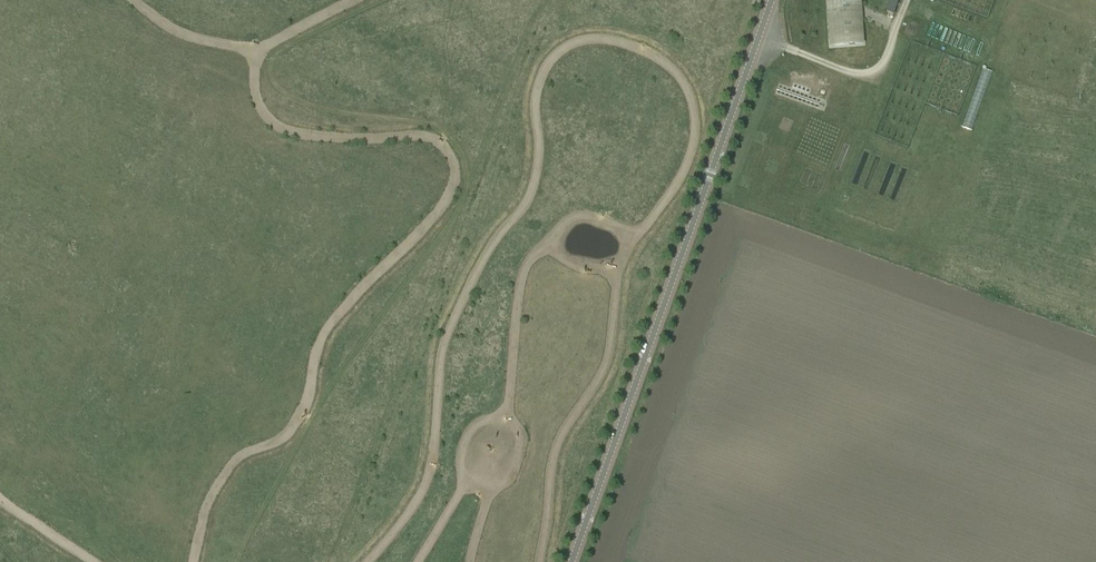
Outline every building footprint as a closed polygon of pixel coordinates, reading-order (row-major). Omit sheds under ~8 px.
[(834,39),(858,37),(855,0),(831,0),(834,39)] [(893,14),(898,0),(891,0),(887,12),(893,14)]
